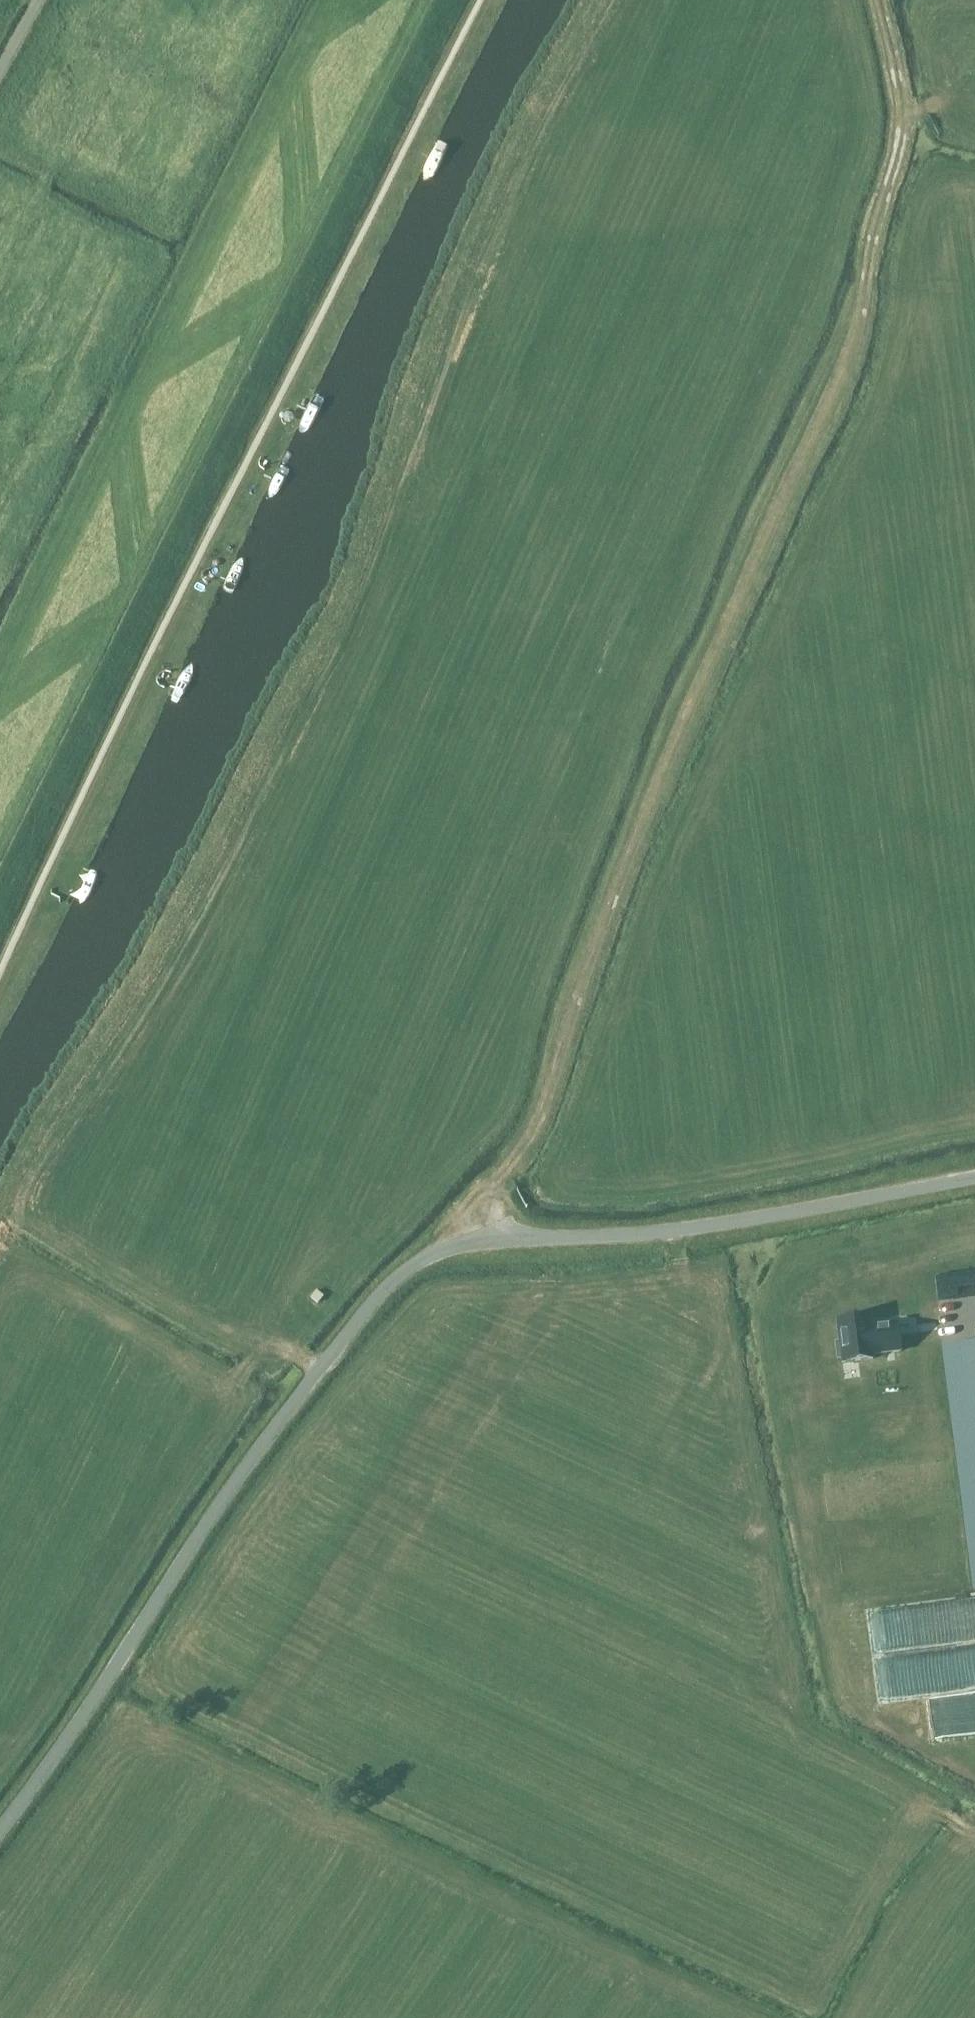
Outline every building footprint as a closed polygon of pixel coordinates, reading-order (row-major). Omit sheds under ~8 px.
[(315,1291),(309,1298),(316,1303),(322,1296),(315,1291)] [(838,1343),(834,1344),(836,1360),(840,1359),(841,1362),(841,1364),(872,1360),(871,1356),(899,1352),(895,1324),(868,1328),(866,1317),(835,1321),(838,1343)] [(943,1351),(974,1591),(974,1347),(943,1351)]
